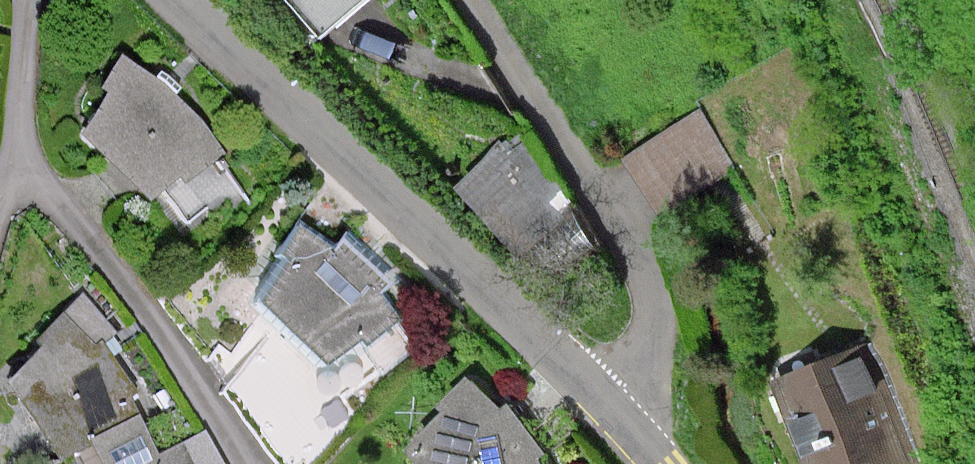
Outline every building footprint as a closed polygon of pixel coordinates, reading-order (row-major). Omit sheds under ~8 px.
[(99,102),(65,149),(139,214),(166,193),(183,180),(191,183),(216,163),(231,152),(206,113),(121,55),(92,89),(99,102)] [(526,129),(466,169),(519,246),(579,205),(526,129)] [(183,180),(166,193),(193,229),(249,199),(230,167),(216,163),(191,183),(183,180)] [(289,264),(258,302),(321,362),(362,334),(371,343),(408,325),(392,294),(406,283),(353,235),(340,245),(306,220),(280,247),(289,264)] [(0,357),(0,411),(35,458),(64,441),(156,401),(71,295),(17,335),(15,343),(0,357)] [(767,378),(799,463),(910,463),(916,462),(870,339),(767,378)] [(404,446),(418,463),(537,463),(552,454),(506,402),(499,413),(460,375),(427,400),(436,408),(404,446)]
